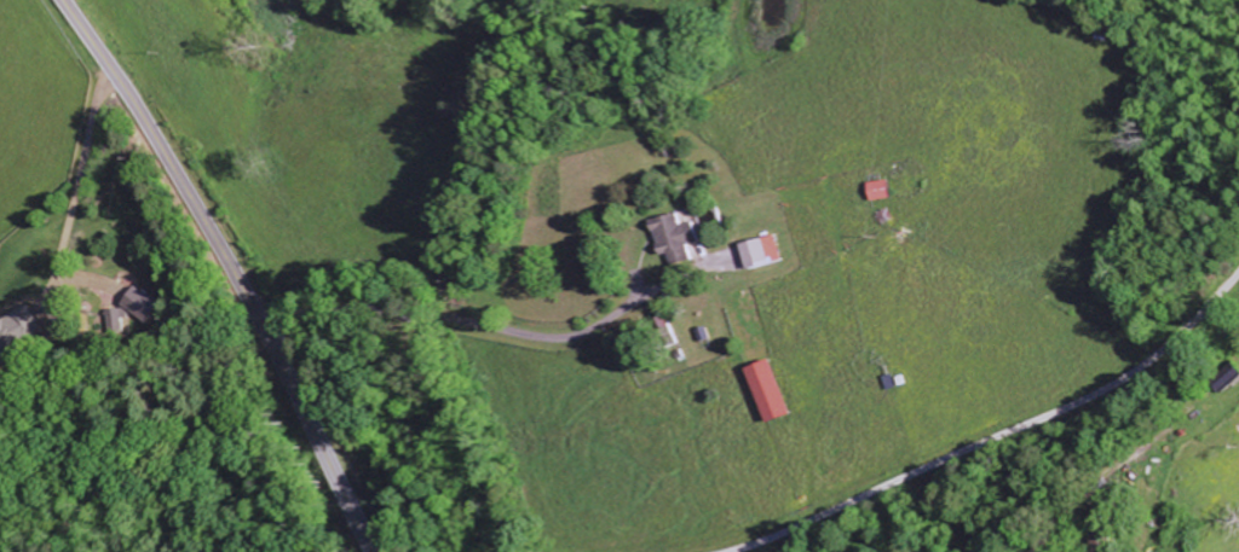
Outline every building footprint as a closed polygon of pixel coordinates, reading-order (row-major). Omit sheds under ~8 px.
[(900,201),(898,182),(878,184),(879,202),(900,201)] [(678,268),(699,263),(695,247),(707,244),(702,223),(688,226),(686,215),(659,221),(668,257),(675,255),(678,268)] [(790,264),(785,238),(746,245),(751,271),(790,264)] [(169,305),(140,288),(129,308),(157,325),(169,305)] [(35,357),(29,343),(49,335),(38,309),(0,324),(0,342),(10,367),(35,357)] [(755,371),(776,426),(801,417),(779,362),(755,371)]
